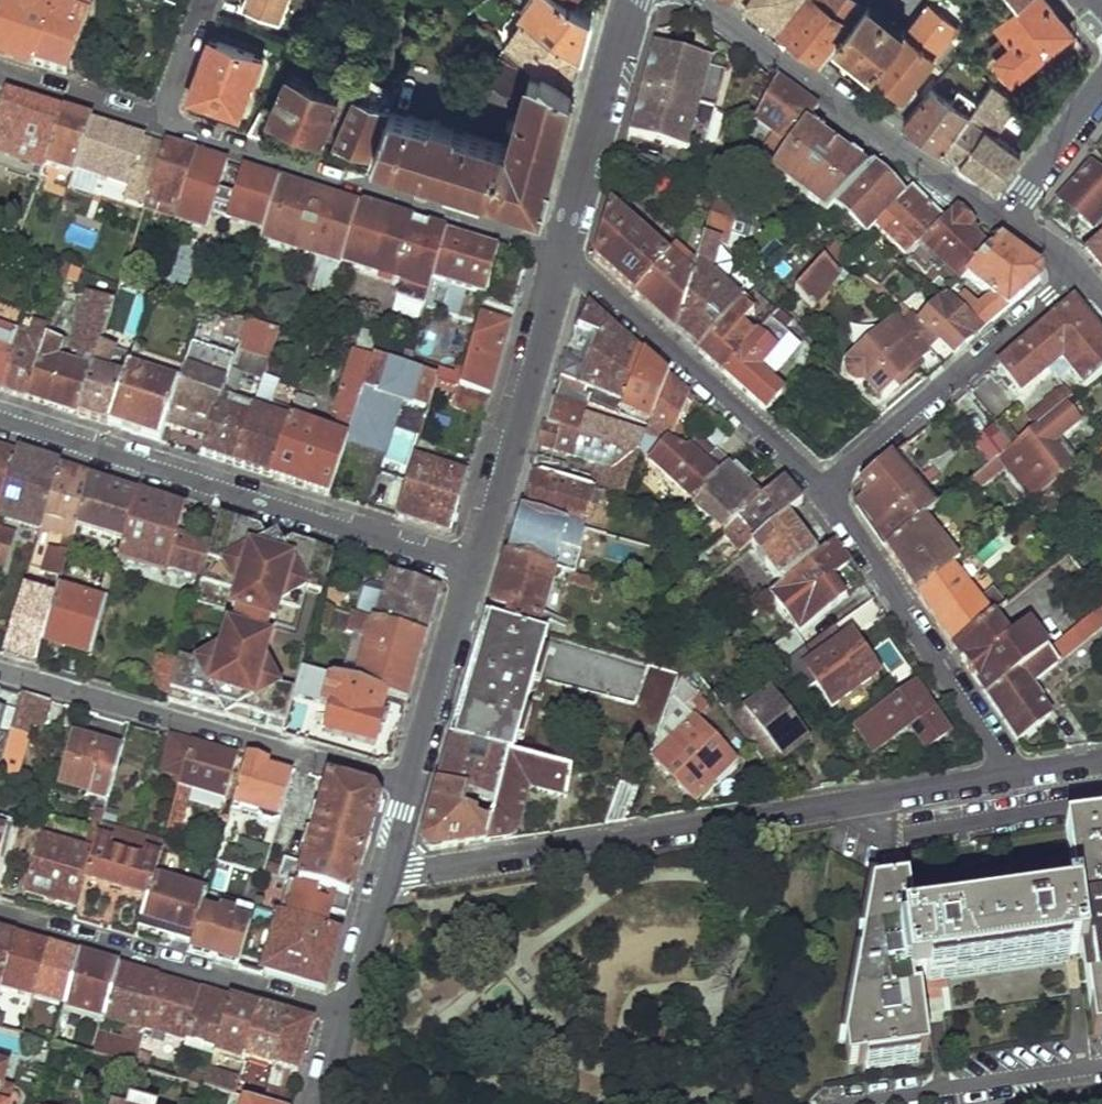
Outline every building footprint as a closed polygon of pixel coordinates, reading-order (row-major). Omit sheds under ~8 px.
[(32,65),(57,0),(1,0),(0,2),(0,55),(7,57),(32,65)] [(87,3),(79,0),(57,0),(32,65),(49,71),(66,76),(91,11),(87,3)] [(241,6),(281,20),(287,0),(243,0),(241,6)] [(520,12),(524,15),(582,54),(591,16),(571,3),(568,0),(529,0),(520,12)] [(760,5),(756,11),(781,29),(805,0),(753,0),(760,5)] [(823,59),(840,39),(853,22),(832,4),(835,0),(805,0),(781,29),(802,44),(823,59)] [(1044,0),(1020,0),(1017,2),(996,20),(1008,33),(993,46),(1014,71),(1056,37),(1050,31),(1062,22),(1044,0)] [(906,30),(871,1),(853,22),(840,39),(876,68),(906,30)] [(958,27),(929,3),(876,68),(903,89),(907,83),(911,86),(958,27)] [(582,54),(524,15),(515,28),(510,25),(506,29),(511,34),(538,52),(536,61),(534,69),(573,90),(582,54)] [(1056,37),(1067,28),(1062,22),(1050,31),(1056,37)] [(257,60),(210,40),(190,96),(238,114),(257,60)] [(711,63),(653,46),(627,136),(685,152),(687,145),(703,149),(725,75),(709,70),(711,63)] [(519,60),(501,55),(481,83),(503,96),(523,102),(512,141),(515,142),(513,150),(455,132),(455,130),(434,123),(433,126),(391,114),(374,159),(370,172),(529,221),(538,218),(555,154),(573,90),(534,69),(536,61),(529,59),(524,58),(519,60)] [(905,121),(944,147),(968,112),(991,80),(979,69),(953,101),(939,92),(943,85),(937,80),(924,95),(905,121)] [(347,102),(289,76),(273,112),(263,108),(250,133),(267,139),(277,120),(329,143),(347,102)] [(1018,103),(991,80),(968,112),(944,147),(995,184),(1019,151),(995,132),(1018,103)] [(773,81),(751,122),(774,138),(767,140),(757,157),(774,166),(802,127),(814,109),(794,95),(773,81)] [(911,86),(907,83),(903,89),(889,109),(905,121),(924,95),(911,86)] [(397,99),(361,85),(335,145),(374,159),(391,114),(397,99)] [(0,109),(0,156),(44,171),(46,168),(63,115),(34,106),(5,96),(0,109)] [(63,115),(46,168),(72,176),(74,171),(93,124),(78,120),(63,115)] [(131,136),(93,124),(74,171),(125,190),(123,198),(144,206),(165,146),(131,136)] [(774,166),(768,174),(822,212),(832,202),(862,169),(802,127),(774,166)] [(181,152),(165,146),(144,206),(143,208),(176,219),(197,157),(181,152)] [(718,182),(723,187),(742,150),(737,148),(718,182)] [(176,219),(175,222),(188,227),(205,232),(227,167),(197,157),(176,219)] [(862,169),(832,202),(864,233),(879,220),(901,193),(870,163),(862,169)] [(1101,231),(1101,178),(1090,167),(1059,203),(1088,230),(1096,224),(1101,231)] [(278,183),(242,172),(233,197),(237,198),(229,225),(263,235),(278,183)] [(709,209),(702,240),(719,244),(726,245),(730,235),(748,238),(755,220),(736,215),(739,202),(728,199),(729,191),(723,187),(718,182),(714,196),(712,202),(709,209)] [(263,235),(261,241),(321,260),(339,265),(358,208),(318,195),(278,183),(263,235)] [(901,193),(879,220),(910,251),(920,243),(943,220),(908,187),(901,193)] [(700,198),(698,206),(709,209),(712,202),(700,198)] [(614,276),(633,294),(668,253),(608,204),(593,258),(614,276)] [(358,208),(339,265),(395,283),(412,225),(358,208)] [(943,220),(920,243),(958,279),(963,274),(987,248),(967,228),(971,224),(967,218),(953,209),(943,220)] [(175,222),(171,237),(183,241),(188,227),(175,222)] [(427,308),(447,235),(412,225),(395,283),(401,285),(397,299),(427,308)] [(473,244),(447,235),(427,308),(426,313),(436,316),(445,285),(485,299),(499,252),(473,244)] [(1085,248),(1101,269),(1101,235),(1085,248)] [(688,342),(699,352),(742,303),(707,274),(713,269),(719,244),(702,240),(695,262),(693,271),(676,333),(688,342)] [(943,295),(981,331),(1040,282),(1037,269),(1016,255),(996,240),(987,248),(963,274),(980,287),(979,291),(983,293),(985,292),(989,295),(985,302),(986,305),(977,312),(969,302),(963,302),(950,287),(943,295)] [(668,253),(693,271),(695,262),(674,245),(668,253)] [(655,314),(676,333),(693,271),(668,253),(633,294),(655,314)] [(824,259),(794,291),(810,305),(841,270),(833,265),(824,259)] [(321,260),(313,290),(330,295),(339,265),(321,260)] [(65,263),(58,284),(64,286),(67,277),(71,268),(72,264),(65,263)] [(71,268),(67,277),(76,281),(79,271),(71,268)] [(936,335),(953,353),(981,331),(943,295),(940,297),(921,317),(878,285),(872,291),(912,323),(925,342),(936,335)] [(746,298),(757,308),(764,300),(753,290),(746,298)] [(46,340),(26,398),(75,414),(97,346),(112,303),(91,296),(70,354),(78,356),(73,369),(55,363),(61,343),(46,340)] [(712,363),(724,374),(756,337),(743,326),(757,308),(746,298),(742,303),(699,352),(712,363)] [(468,358),(461,389),(488,398),(500,356),(512,313),(503,308),(505,304),(485,299),(468,358)] [(565,359),(560,376),(625,402),(643,351),(613,326),(582,300),(574,326),(594,333),(587,357),(591,357),(588,368),(565,359)] [(1000,367),(1021,390),(1044,371),(1039,366),(1056,354),(1083,385),(1101,370),(1101,341),(1072,303),(1000,367)] [(17,335),(26,309),(13,304),(4,328),(0,327),(0,380),(17,335)] [(743,392),(764,412),(781,391),(758,371),(789,333),(785,329),(792,321),(779,311),(756,337),(724,374),(743,392)] [(897,319),(849,357),(851,359),(848,362),(846,366),(847,371),(849,376),(854,378),(857,379),(865,377),(881,394),(896,380),(900,385),(920,367),(928,375),(941,364),(932,351),(928,355),(897,319)] [(246,325),(232,320),(224,342),(238,348),(246,325)] [(0,380),(0,390),(26,398),(46,340),(50,328),(34,321),(26,339),(17,335),(0,380)] [(238,348),(238,350),(267,360),(277,333),(246,325),(238,348)] [(97,346),(75,414),(109,425),(124,379),(108,372),(114,351),(97,346)] [(622,413),(651,424),(668,375),(656,364),(643,351),(625,402),(622,413)] [(291,419),(271,477),(329,496),(372,359),(351,352),(332,413),(339,416),(334,433),(299,422),(291,419)] [(403,369),(372,359),(348,438),(380,449),(395,401),(426,410),(434,387),(436,381),(411,372),(415,358),(406,356),(403,369)] [(124,379),(109,425),(159,441),(165,425),(180,374),(132,357),(124,379)] [(180,374),(165,425),(206,439),(230,372),(186,358),(180,374)] [(251,406),(232,465),(271,477),(291,419),(266,412),(282,365),(267,360),(251,406)] [(206,439),(201,455),(232,465),(251,406),(233,400),(244,367),(234,364),(230,372),(206,439)] [(687,392),(668,375),(651,424),(648,434),(685,447),(695,439),(675,423),(684,399),(691,404),(693,398),(687,392)] [(546,424),(641,454),(646,440),(587,415),(590,406),(620,417),(622,413),(625,402),(560,376),(549,414),(546,424)] [(436,381),(434,387),(454,393),(456,387),(436,381)] [(304,382),(291,419),(299,422),(309,394),(313,396),(315,385),(304,382)] [(459,389),(453,410),(481,419),(488,398),(461,389),(459,389)] [(1030,412),(1039,421),(1064,402),(1068,398),(1063,393),(1059,396),(1054,393),(1030,412)] [(1039,421),(1016,441),(1022,450),(1003,465),(1032,501),(1069,468),(1050,442),(1077,419),(1064,402),(1039,421)] [(972,439),(978,448),(990,462),(1010,446),(991,423),(972,439)] [(546,424),(538,448),(596,466),(589,489),(590,489),(610,496),(614,497),(624,499),(641,454),(546,424)] [(646,440),(641,454),(693,499),(710,474),(724,464),(729,458),(713,445),(710,448),(697,436),(695,439),(685,447),(648,434),(646,440)] [(990,462),(972,478),(977,486),(1003,465),(1022,450),(1016,441),(1010,446),(990,462)] [(1094,447),(1101,457),(1101,441),(1094,447)] [(0,448),(0,520),(0,519),(19,454),(0,448)] [(978,448),(955,468),(966,482),(970,480),(972,478),(990,462),(978,448)] [(19,454),(0,519),(39,530),(60,467),(19,454)] [(413,458),(396,517),(423,526),(449,534),(461,495),(467,475),(413,458)] [(534,459),(530,473),(540,475),(559,481),(563,467),(534,459)] [(869,528),(883,548),(934,507),(891,460),(864,484),(855,508),(869,528)] [(693,499),(691,506),(699,511),(702,508),(712,514),(723,527),(738,516),(761,497),(724,464),(710,474),(693,499)] [(49,548),(44,569),(61,575),(75,526),(91,477),(60,467),(39,530),(62,536),(58,549),(49,548)] [(559,481),(540,475),(529,514),(580,528),(589,498),(611,505),(614,497),(610,496),(590,489),(589,489),(571,483),(559,481)] [(91,477),(75,526),(124,542),(139,493),(91,477)] [(738,516),(758,539),(786,518),(803,504),(793,492),(782,480),(761,497),(738,516)] [(1041,492),(1035,498),(1051,521),(1058,516),(1041,492)] [(122,552),(119,561),(163,572),(164,566),(175,533),(185,508),(139,493),(124,542),(122,552)] [(901,573),(917,596),(952,566),(957,561),(932,528),(953,512),(943,501),(934,507),(883,548),(901,573)] [(512,534),(506,556),(554,569),(570,573),(571,573),(584,529),(580,528),(529,514),(519,512),(512,534)] [(229,551),(236,524),(217,518),(210,545),(229,551)] [(750,546),(780,585),(817,558),(786,518),(758,539),(750,546)] [(284,734),(292,701),(295,690),(283,687),(268,660),(284,605),(304,611),(309,591),(307,591),(318,550),(236,524),(229,551),(210,545),(199,578),(243,593),(227,648),(201,663),(177,656),(165,700),(284,734)] [(3,566),(11,535),(0,533),(0,565),(3,566)] [(210,545),(175,533),(164,566),(199,578),(210,545)] [(768,594),(799,633),(846,598),(831,578),(847,566),(834,545),(817,558),(780,585),(768,594)] [(111,550),(109,557),(119,561),(122,552),(111,550)] [(307,591),(309,591),(322,594),(334,556),(318,550),(307,591)] [(488,615),(537,629),(554,569),(506,556),(497,587),(488,615)] [(936,624),(954,650),(991,619),(952,566),(917,596),(936,624)] [(571,573),(570,573),(568,581),(597,589),(599,580),(571,573)] [(440,590),(390,574),(386,588),(375,586),(366,611),(359,609),(357,618),(369,622),(425,638),(433,614),(440,590)] [(105,576),(100,596),(108,598),(112,584),(114,578),(105,576)] [(107,603),(105,608),(115,610),(122,586),(112,584),(108,598),(107,603)] [(58,589),(43,643),(91,657),(95,644),(105,608),(107,603),(58,589)] [(987,699),(1002,720),(1016,741),(1049,719),(1027,690),(1058,665),(1055,661),(1101,624),(1101,607),(1101,605),(1056,643),(1047,650),(987,699)] [(1027,607),(1018,615),(1047,650),(1056,643),(1027,607)] [(470,679),(452,741),(476,749),(487,751),(508,756),(512,756),(547,632),(537,629),(488,615),(470,679)] [(1047,650),(1018,615),(999,631),(991,619),(954,650),(971,675),(987,699),(1047,650)] [(369,622),(357,618),(349,617),(344,633),(352,635),(364,639),(369,622)] [(364,639),(351,683),(386,692),(408,699),(416,669),(425,638),(369,622),(364,639)] [(778,668),(804,649),(795,633),(767,652),(778,668)] [(364,639),(352,635),(339,679),(351,683),(364,639)] [(778,668),(788,682),(804,670),(827,700),(820,705),(826,713),(871,679),(843,642),(815,662),(804,649),(778,668)] [(548,680),(540,711),(654,738),(678,670),(652,663),(649,662),(635,698),(548,680)] [(710,678),(696,662),(681,676),(653,757),(697,717),(709,705),(696,691),(710,678)] [(333,701),(325,728),(375,739),(384,712),(381,710),(386,692),(351,683),(339,679),(331,677),(326,699),(333,701)] [(860,734),(877,754),(912,729),(929,752),(950,735),(913,687),(884,708),(888,713),(860,734)] [(738,701),(724,710),(767,769),(780,759),(782,762),(813,739),(777,690),(746,713),(738,701)] [(22,695),(11,728),(39,737),(49,703),(22,695)] [(284,734),(299,739),(308,706),(292,701),(284,734)] [(649,760),(690,803),(736,762),(697,717),(653,757),(649,760)] [(171,737),(162,770),(176,774),(183,776),(192,743),(171,737)] [(74,738),(59,784),(107,797),(120,745),(99,739),(98,744),(74,738)] [(431,851),(487,843),(508,756),(487,751),(482,767),(472,764),(476,749),(452,741),(437,794),(422,843),(431,851)] [(178,792),(172,817),(184,819),(194,788),(226,797),(239,757),(192,743),(183,776),(178,792)] [(508,756),(487,843),(515,839),(525,799),(533,793),(567,801),(573,772),(512,756),(508,756)] [(233,806),(232,811),(240,814),(242,809),(252,812),(256,817),(269,821),(274,817),(279,819),(291,777),(265,768),(266,763),(245,758),(233,806)] [(178,792),(183,776),(176,774),(171,790),(178,792)] [(264,874),(291,883),(350,900),(363,853),(377,802),(369,791),(331,781),(307,862),(287,857),(283,868),(267,864),(264,874)] [(619,783),(606,824),(626,820),(638,786),(619,783)] [(223,804),(221,815),(230,817),(232,811),(233,806),(223,804)] [(94,808),(89,829),(98,831),(99,824),(103,811),(94,808)] [(55,818),(48,817),(24,810),(14,845),(38,852),(25,893),(76,907),(84,882),(98,831),(89,829),(89,832),(53,821),(55,818)] [(847,1065),(927,1054),(917,994),(910,996),(910,981),(927,978),(927,965),(957,962),(959,973),(1033,964),(1031,951),(1080,945),(1082,956),(1091,956),(1097,1008),(1088,1010),(1092,1035),(1101,1034),(1101,820),(1066,825),(1070,850),(1078,849),(1083,901),(1076,903),(1075,898),(1065,900),(1065,905),(914,926),(908,884),(875,886),(846,1043),(847,1065)] [(165,843),(99,824),(98,831),(84,882),(147,900),(154,878),(165,843)] [(885,878),(906,877),(903,856),(883,859),(885,878)] [(208,872),(202,892),(209,894),(215,874),(208,872)] [(147,900),(142,925),(170,932),(169,938),(194,945),(205,908),(209,894),(202,892),(154,878),(147,900)] [(291,883),(282,914),(325,926),(329,910),(345,917),(350,900),(291,883)] [(192,954),(238,968),(250,920),(239,918),(240,911),(224,907),(223,912),(205,908),(194,945),(192,954)] [(280,913),(264,974),(300,984),(324,991),(333,962),(341,932),(325,926),(282,914),(280,913)] [(0,984),(15,937),(0,932),(0,984)] [(0,985),(0,986),(33,996),(48,946),(15,937),(0,984),(0,985)] [(48,946),(33,996),(64,1005),(77,953),(48,946)] [(64,1005),(64,1009),(104,1019),(118,966),(77,953),(64,1005)] [(118,966),(104,1019),(143,1030),(158,977),(118,966)] [(158,977),(143,1030),(188,1042),(202,989),(158,977)] [(188,1042),(186,1048),(210,1056),(212,1052),(230,997),(202,989),(188,1042)] [(260,1005),(230,997),(212,1052),(244,1060),(260,1005)] [(5,1016),(1,1032),(21,1038),(23,1028),(28,1011),(0,1005),(0,1015),(5,1016)] [(287,1013),(260,1005),(244,1060),(238,1079),(234,1095),(244,1098),(263,1102),(267,1086),(247,1081),(252,1062),(272,1067),(287,1013)] [(287,1013),(272,1067),(267,1086),(263,1102),(267,1103),(290,1103),(293,1094),(278,1088),(283,1070),(299,1074),(301,1067),(315,1020),(287,1013)] [(23,1028),(21,1038),(28,1039),(30,1031),(23,1028)] [(48,1034),(45,1044),(53,1047),(56,1035),(48,1034)] [(99,1035),(94,1057),(122,1066),(133,1068),(138,1052),(139,1047),(99,1035)] [(67,1050),(53,1047),(50,1058),(64,1062),(67,1050)] [(138,1052),(133,1068),(144,1071),(149,1053),(138,1052)] [(64,1062),(50,1058),(46,1072),(60,1076),(64,1062)] [(218,1061),(210,1058),(205,1074),(201,1087),(234,1095),(238,1079),(215,1071),(218,1061)] [(12,1089),(3,1086),(7,1069),(0,1067),(0,1103),(8,1103),(12,1089)] [(205,1074),(180,1067),(177,1080),(201,1087),(205,1074)]
